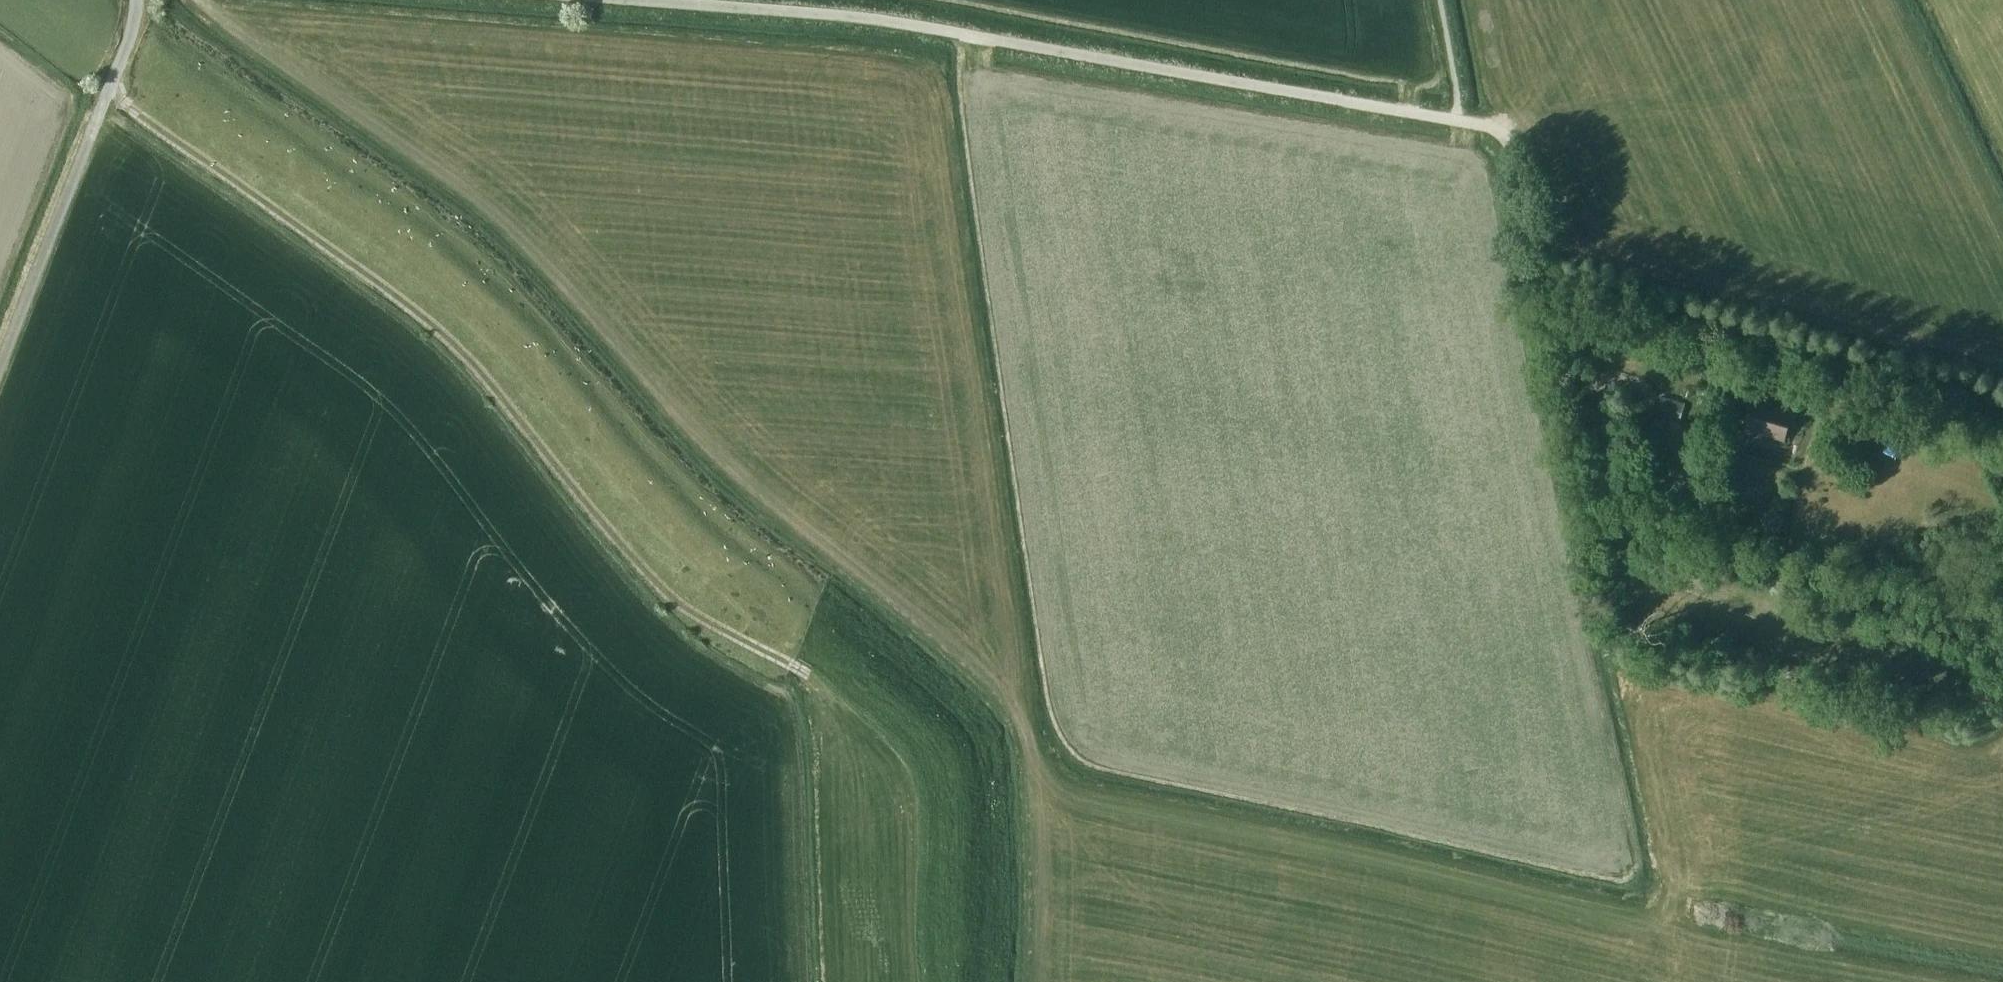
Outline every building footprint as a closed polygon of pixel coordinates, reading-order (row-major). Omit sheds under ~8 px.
[(1685,402),(1662,395),(1657,414),(1680,421),(1685,402)] [(1924,404),(1900,396),(1897,406),(1870,397),(1866,410),(1884,416),(1881,425),(1889,428),(1882,452),(1906,459),(1924,404)] [(1792,411),(1753,400),(1745,426),(1784,438),(1792,411)] [(1808,415),(1801,413),(1798,424),(1805,426),(1808,415)]
